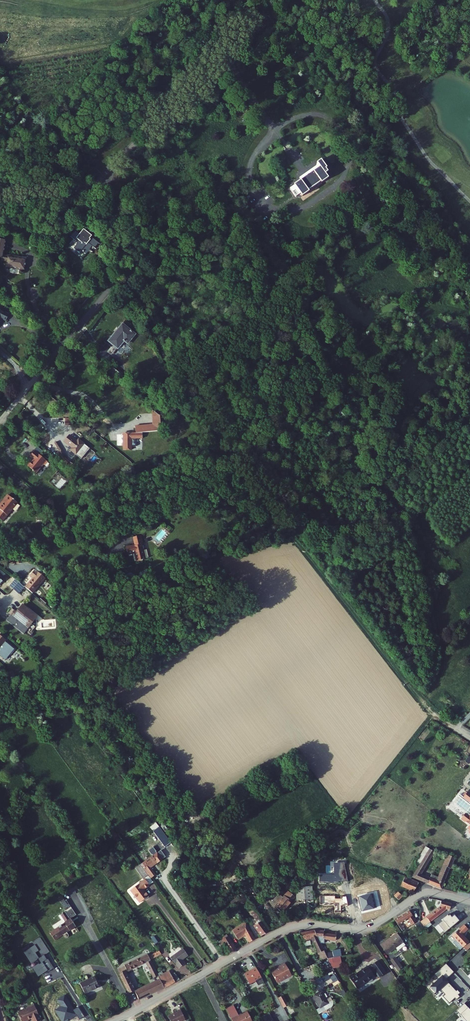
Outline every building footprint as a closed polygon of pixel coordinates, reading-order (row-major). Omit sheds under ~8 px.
[(295,188),(304,199),(312,194),(310,192),(323,183),(324,184),(331,179),(323,168),(327,165),(310,142),(305,145),(303,142),(293,150),(297,155),(301,153),(320,178),(306,189),(303,185),(300,188),(298,185),(295,188)] [(77,258),(74,264),(80,266),(81,263),(86,265),(86,263),(92,262),(93,261),(89,260),(91,256),(94,257),(96,253),(87,249),(87,248),(79,244),(77,249),(71,247),(68,255),(77,258)] [(5,267),(5,270),(7,270),(22,272),(25,271),(26,263),(9,261),(8,266),(5,267)] [(0,334),(6,325),(10,327),(13,322),(0,315),(0,334)] [(111,340),(121,348),(127,340),(130,343),(138,333),(132,329),(125,323),(111,340)] [(141,435),(128,436),(129,449),(136,449),(136,448),(141,447),(141,442),(147,441),(147,434),(166,433),(166,426),(140,427),(141,435)] [(73,443),(87,454),(92,449),(86,444),(83,447),(81,445),(82,445),(76,440),(73,443)] [(76,455),(83,460),(87,454),(73,443),(71,446),(77,451),(77,450),(79,451),(76,455)] [(63,450),(57,452),(60,460),(66,458),(63,450)] [(48,462),(35,452),(31,457),(35,461),(34,462),(33,462),(28,467),(37,474),(44,465),(45,466),(48,462)] [(5,524),(20,505),(11,498),(5,506),(3,504),(0,508),(0,510),(2,511),(0,513),(0,520),(5,524)] [(11,530),(16,542),(31,536),(26,524),(11,530)] [(145,540),(137,542),(139,552),(137,553),(137,551),(134,552),(134,551),(129,552),(130,559),(138,557),(140,566),(148,565),(146,554),(149,554),(148,549),(146,550),(145,547),(146,547),(145,540)] [(31,587),(39,593),(48,581),(37,573),(33,578),(36,581),(31,587)] [(10,586),(22,596),(27,589),(15,580),(10,586)] [(24,635),(40,617),(25,605),(21,609),(15,604),(8,612),(14,617),(9,622),(24,635)] [(3,637),(0,640),(0,652),(8,658),(11,653),(12,654),(16,649),(8,643),(9,642),(3,637)] [(457,805),(469,815),(469,800),(468,799),(464,796),(457,805)] [(159,823),(154,827),(169,847),(174,843),(159,823)] [(124,829),(119,832),(130,846),(134,843),(124,829)] [(114,839),(118,836),(114,830),(110,832),(114,839)] [(420,864),(411,877),(423,882),(427,876),(421,874),(435,851),(430,849),(426,846),(416,862),(420,864)] [(158,849),(141,862),(149,872),(152,876),(157,872),(152,866),(150,863),(157,859),(158,861),(163,857),(161,855),(163,853),(161,849),(159,851),(158,849)] [(430,877),(428,884),(441,889),(450,867),(452,868),(455,858),(448,854),(438,876),(432,874),(430,877)] [(149,872),(141,862),(136,866),(144,876),(149,872)] [(146,876),(130,887),(139,900),(148,894),(143,887),(150,882),(146,876)] [(406,878),(402,887),(409,888),(408,890),(411,892),(415,890),(418,882),(410,879),(409,880),(406,878)] [(295,887),(295,895),(295,900),(312,900),(312,887),(307,887),(305,887),(295,887)] [(286,896),(284,895),(276,902),(283,908),(295,895),(291,890),(286,896)] [(280,891),(273,898),(276,902),(284,895),(280,891)] [(399,892),(395,896),(398,900),(403,896),(399,892)] [(230,900),(234,905),(240,901),(236,896),(230,900)] [(452,903),(442,900),(440,906),(447,909),(450,910),(452,903)] [(445,911),(447,909),(440,906),(420,921),(425,927),(445,911)] [(65,922),(49,931),(54,940),(62,935),(65,939),(66,939),(67,940),(69,939),(69,938),(70,937),(69,936),(67,933),(70,931),(71,932),(77,928),(71,919),(77,916),(72,909),(66,913),(65,912),(60,915),(65,922)] [(253,913),(257,920),(262,917),(257,910),(253,913)] [(410,911),(394,921),(403,932),(406,930),(402,924),(409,919),(413,925),(417,922),(410,911)] [(450,928),(455,924),(447,915),(442,919),(443,920),(439,924),(445,932),(450,928)] [(262,917),(257,920),(260,923),(256,925),(262,935),(271,930),(262,917)] [(247,937),(250,941),(256,938),(249,926),(236,933),(240,941),(247,937)] [(462,926),(452,935),(457,931),(458,932),(462,929),(466,933),(462,936),(468,942),(469,941),(465,937),(468,935),(465,931),(465,930),(465,929),(465,928),(465,927),(464,927),(464,926),(463,926),(462,926)] [(457,931),(452,935),(462,947),(468,942),(462,936),(466,933),(462,929),(458,932),(457,931)] [(318,930),(303,931),(305,937),(305,942),(318,942),(322,952),(327,950),(321,937),(318,930)] [(327,931),(318,930),(321,937),(327,937),(326,939),(340,940),(340,934),(327,932),(327,931)] [(397,933),(381,944),(388,953),(404,942),(397,933)] [(155,935),(152,938),(156,944),(160,941),(159,939),(158,940),(155,935)] [(229,935),(223,938),(231,952),(236,949),(229,935)] [(24,952),(28,957),(31,963),(37,959),(39,963),(33,968),(39,976),(48,970),(49,972),(54,968),(47,958),(44,955),(50,952),(41,938),(33,943),(34,945),(30,947),(29,945),(23,949),(24,952)] [(185,949),(172,958),(180,968),(186,964),(184,960),(190,956),(185,949)] [(159,950),(149,955),(151,959),(163,954),(159,950)] [(148,953),(125,964),(128,970),(146,961),(153,975),(158,973),(151,959),(149,955),(148,953)] [(341,956),(330,957),(333,965),(342,963),(341,956)] [(390,961),(396,972),(402,969),(395,957),(390,961)] [(278,967),(274,969),(279,980),(294,973),(288,961),(281,964),(282,966),(279,967),(278,967)] [(355,977),(351,980),(358,990),(369,983),(368,982),(375,977),(378,976),(381,980),(388,976),(380,963),(373,968),(374,969),(371,971),(369,968),(361,974),(361,975),(356,978),(355,977)] [(118,967),(121,973),(126,971),(128,970),(125,964),(118,967)] [(159,976),(160,978),(164,986),(180,977),(175,970),(171,972),(170,968),(166,970),(169,974),(164,977),(162,974),(159,976)] [(262,983),(254,968),(250,970),(251,971),(243,975),(248,984),(253,981),(256,986),(262,983)] [(121,973),(119,974),(129,991),(135,988),(126,971),(121,973)] [(95,977),(80,983),(84,993),(99,986),(95,977)] [(153,981),(140,988),(144,996),(164,986),(160,978),(153,981)] [(140,988),(136,990),(139,998),(144,996),(140,988)] [(324,990),(316,994),(322,1007),(330,1002),(324,990)] [(287,992),(281,995),(287,1005),(292,1001),(287,992)] [(34,1002),(27,1005),(28,1007),(18,1011),(23,1020),(26,1020),(30,1019),(29,1018),(32,1016),(34,1020),(36,1020),(42,1018),(34,1002)] [(239,1016),(234,1005),(226,1009),(232,1020),(239,1016)] [(271,1013),(267,1006),(260,1010),(263,1017),(271,1013)] [(177,1011),(178,1013),(169,1017),(170,1020),(184,1020),(186,1020),(181,1009),(177,1011)] [(247,1012),(239,1016),(232,1020),(252,1020),(247,1012)] [(271,1013),(263,1017),(266,1020),(274,1020),(271,1013)]
